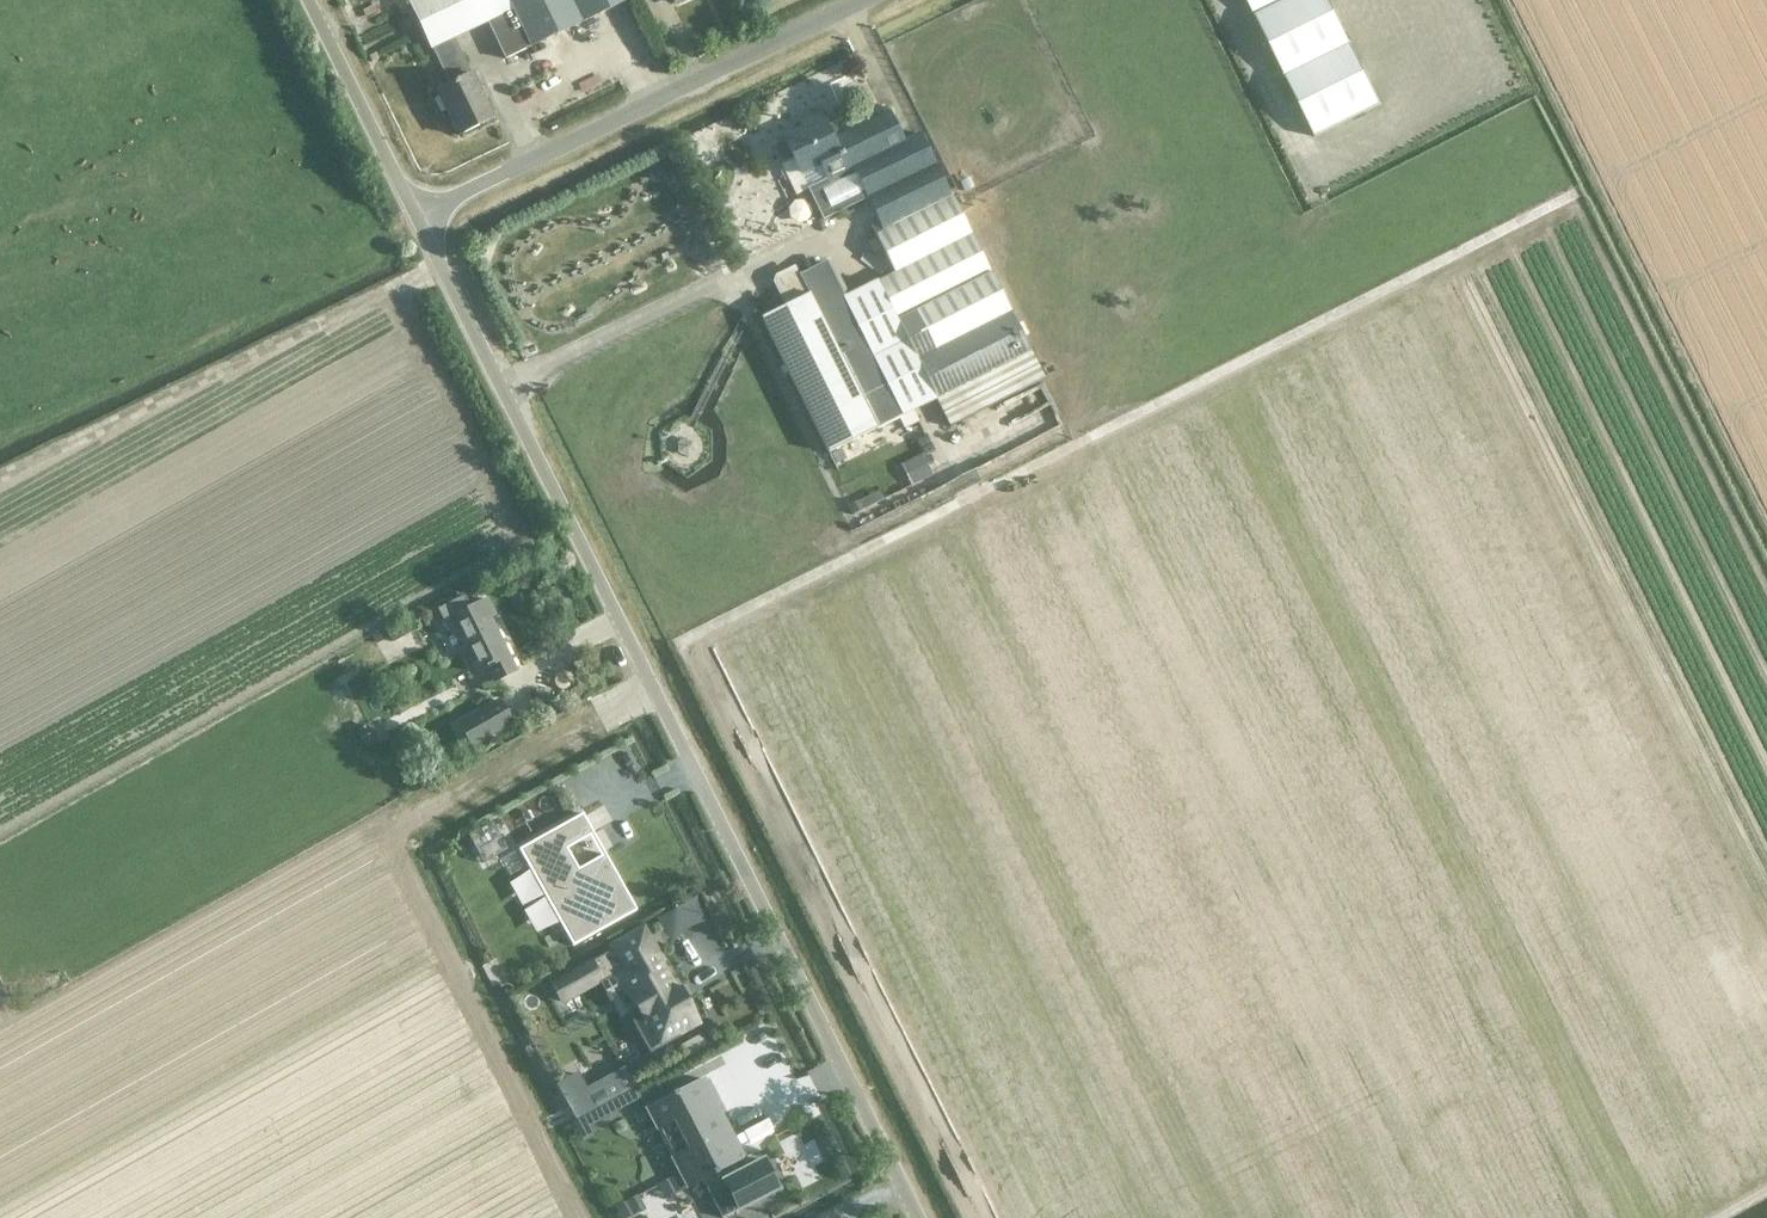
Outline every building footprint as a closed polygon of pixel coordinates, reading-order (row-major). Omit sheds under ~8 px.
[(464,77),(461,71),(468,68),(453,36),(486,20),(504,58),(526,48),(626,0),(408,0),(431,46),(449,84),(464,77)] [(1254,14),(1283,0),(1247,0),(1254,14)] [(1254,14),(1315,136),(1380,104),(1328,0),(1283,0),(1254,14)] [(464,77),(449,84),(436,91),(457,135),(492,118),(471,74),(464,77)] [(888,112),(839,136),(867,198),(879,221),(871,226),(894,273),(877,281),(936,398),(1030,351),(950,193),(948,194),(918,133),(902,141),(888,112)] [(867,198),(839,136),(835,128),(828,131),(819,113),(799,122),(802,127),(782,137),(784,140),(775,144),(773,150),(778,159),(784,161),(792,157),(822,219),(867,198)] [(828,452),(875,428),(901,415),(824,261),(798,274),(808,293),(761,317),(828,452)] [(489,617),(495,615),(487,599),(449,617),(476,672),(487,667),(494,681),(515,670),(489,617)] [(502,700),(460,724),(474,749),(516,725),(502,700)] [(578,816),(518,849),(529,869),(539,863),(569,916),(560,921),(573,945),(636,910),(604,854),(578,868),(566,848),(589,835),(578,816)] [(641,933),(551,983),(562,1001),(598,981),(599,983),(618,973),(636,1007),(626,1012),(649,1053),(679,1037),(678,1034),(697,1023),(683,999),(681,1000),(660,961),(658,962),(641,933)] [(647,1107),(645,1107),(687,1188),(687,1187),(702,1180),(721,1170),(740,1160),(743,1158),(702,1078),(647,1107)] [(601,1106),(572,1122),(583,1142),(594,1136),(589,1126),(641,1097),(636,1087),(611,1101),(609,1097),(599,1102),(601,1106)] [(749,1167),(726,1179),(724,1180),(739,1208),(776,1189),(762,1160),(749,1167)]
